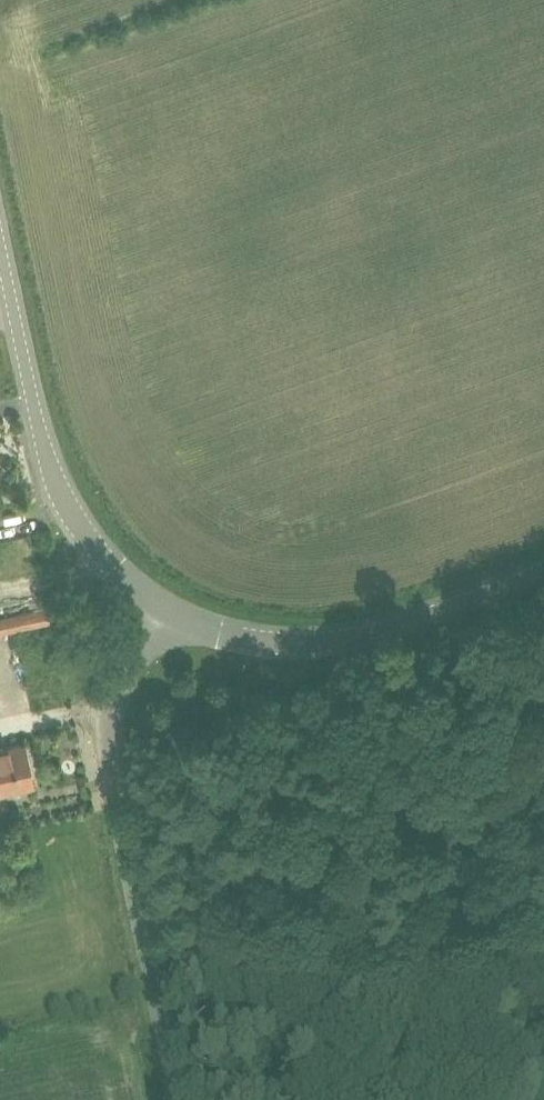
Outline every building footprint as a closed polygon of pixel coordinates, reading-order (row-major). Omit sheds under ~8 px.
[(44,609),(0,619),(0,631),(47,619),(44,609)] [(1,788),(31,780),(23,742),(0,747),(0,785),(1,788)]
